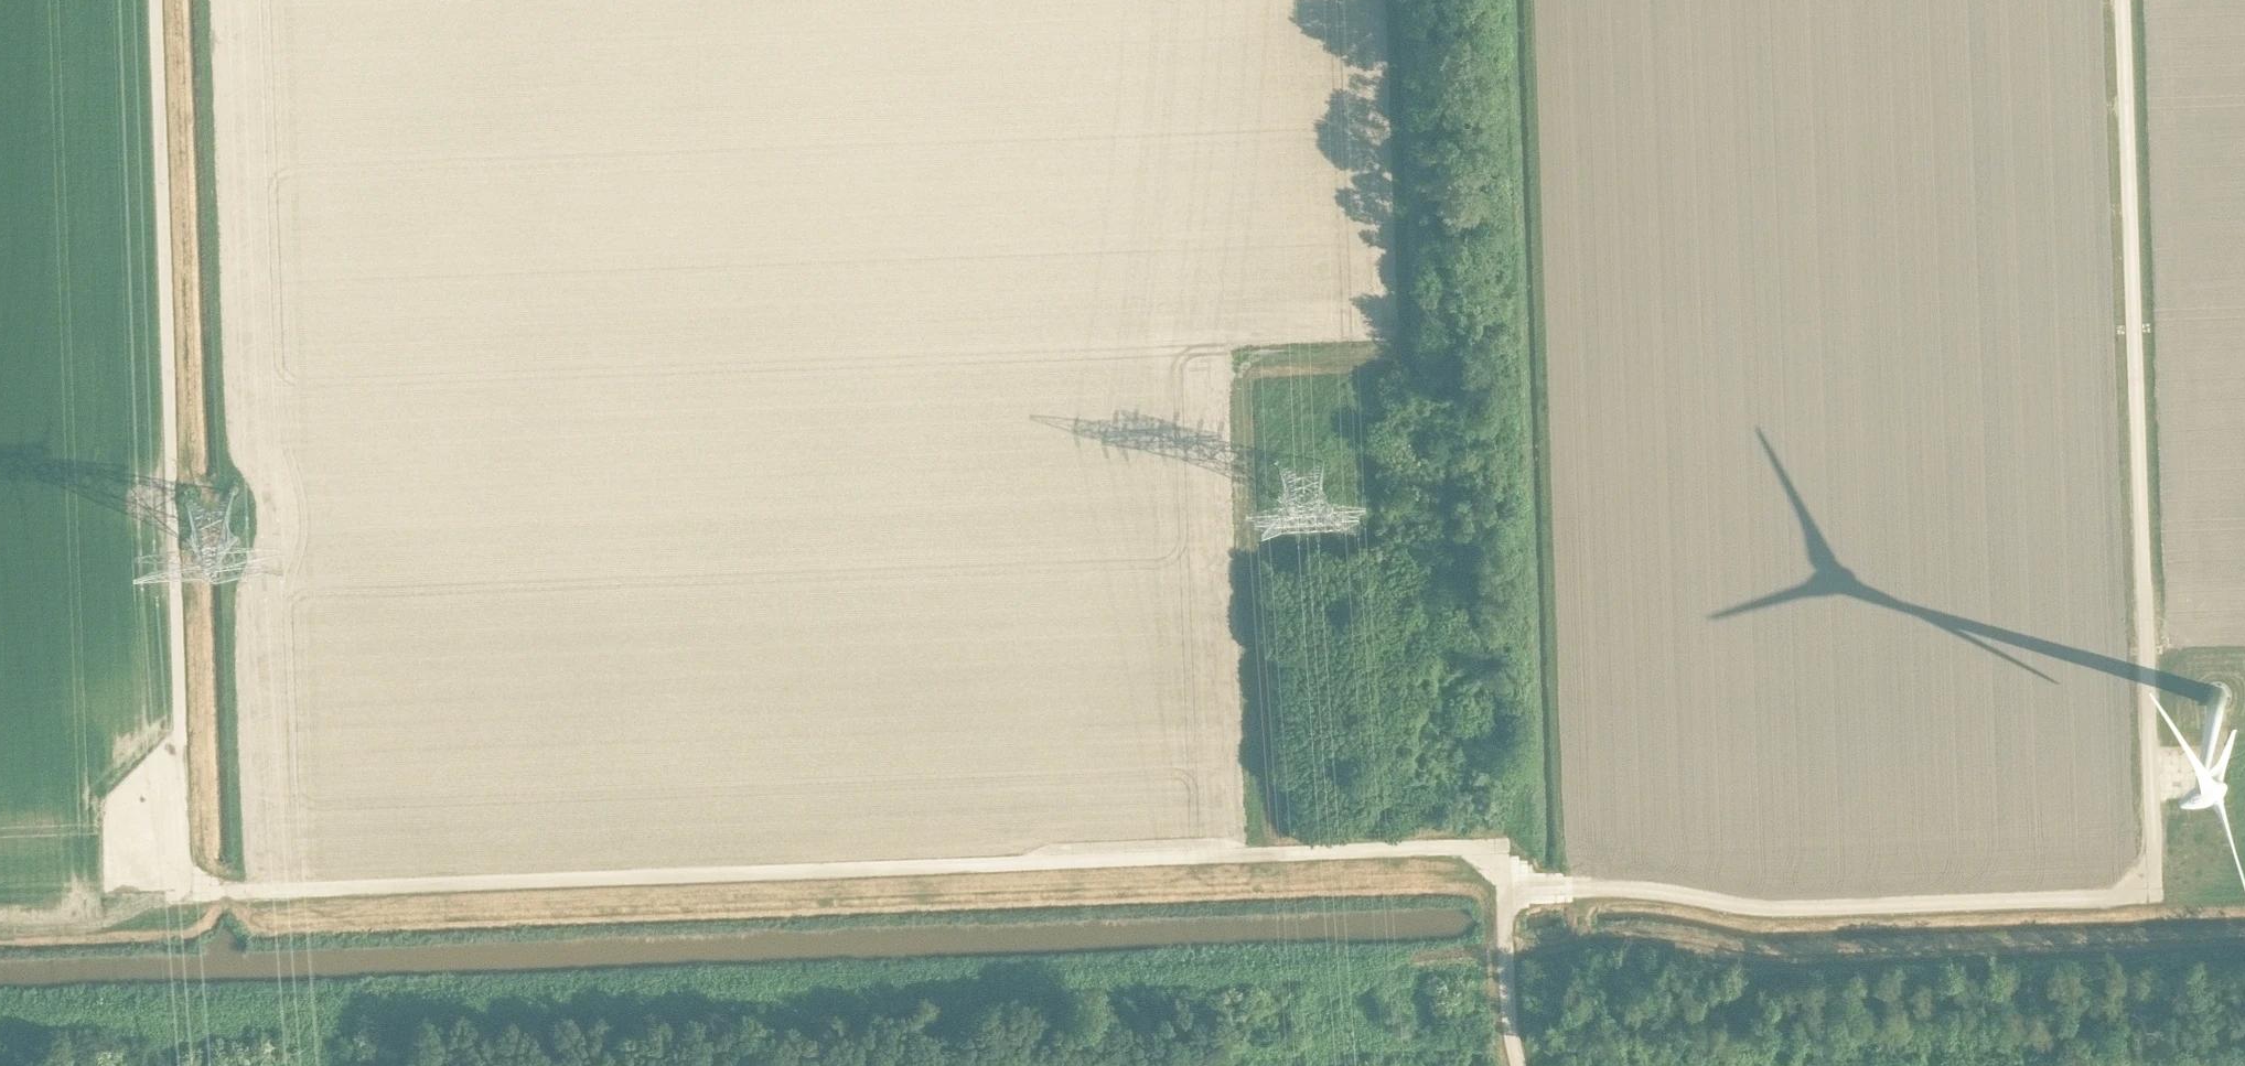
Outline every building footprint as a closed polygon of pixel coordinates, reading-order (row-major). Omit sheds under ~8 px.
[(2212,711),(2214,712),(2216,712),(2219,712),(2221,711),(2223,709),(2225,707),(2226,705),(2226,702),(2226,700),(2225,698),(2223,696),(2221,694),(2219,693),(2216,693),(2214,693),(2212,694),(2210,695),(2208,697),(2207,700),(2207,702),(2207,705),(2208,707),(2210,709),(2212,711)]
